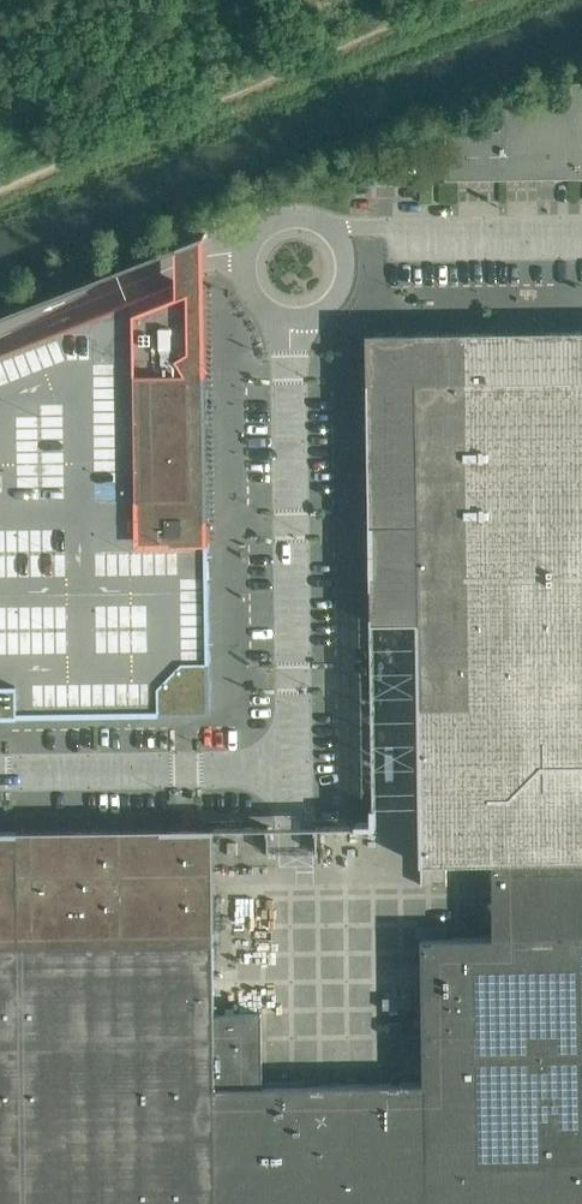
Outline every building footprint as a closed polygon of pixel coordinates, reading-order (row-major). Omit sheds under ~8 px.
[(571,81),(571,104),(499,105),(500,128),(446,129),(446,179),(581,177),(581,81),(571,81)] [(207,372),(193,348),(192,258),(192,242),(205,234),(205,233),(0,314),(0,710),(11,710),(19,714),(41,712),(137,710),(161,712),(212,712),(211,660),(210,648),(209,600),(210,588),(209,582),(209,552),(210,541),(203,535),(203,523),(210,516),(207,372)] [(581,521),(581,330),(488,331),(489,379),(415,379),(415,406),(368,407),(369,524),(581,521)] [(367,333),(368,407),(415,406),(415,379),(489,379),(488,331),(367,333)] [(369,524),(371,623),(417,622),(419,715),(421,864),(492,862),(581,861),(581,521),(369,524)] [(215,942),(214,829),(214,827),(0,830),(0,944),(215,942)] [(352,1084),(354,1203),(581,1203),(581,861),(492,862),(494,937),(421,939),(424,1083),(352,1084)] [(295,1085),(262,1085),(261,1013),(215,1014),(214,958),(218,958),(218,945),(214,945),(214,942),(215,942),(0,944),(0,1203),(297,1203),(295,1085)] [(297,1203),(354,1203),(352,1084),(295,1085),(297,1203)]
